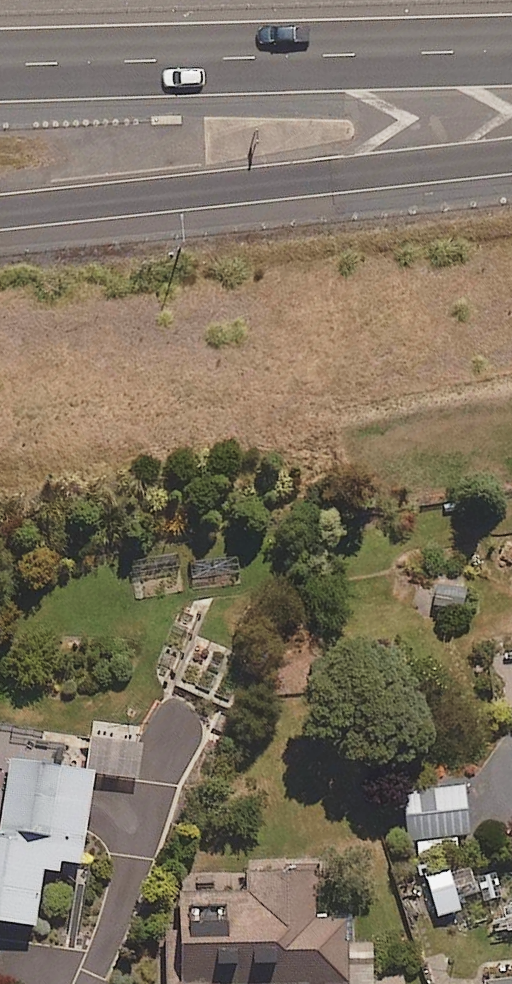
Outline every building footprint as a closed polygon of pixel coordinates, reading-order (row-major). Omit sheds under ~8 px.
[(65,863),(83,866),(99,768),(15,755),(2,832),(0,832),(0,917),(38,923),(47,870),(64,873),(65,863)] [(456,834),(467,833),(466,783),(413,784),(414,835),(424,835),(425,848),(457,847),(456,834)] [(486,899),(496,898),(492,863),(404,875),(410,919),(458,912),(456,898),(485,894),(486,899)] [(322,913),(322,866),(182,870),(184,930),(166,931),(167,983),(383,983),(382,940),(354,940),(354,913),(322,913)] [(483,977),(484,983),(511,983),(511,974),(483,977)]
